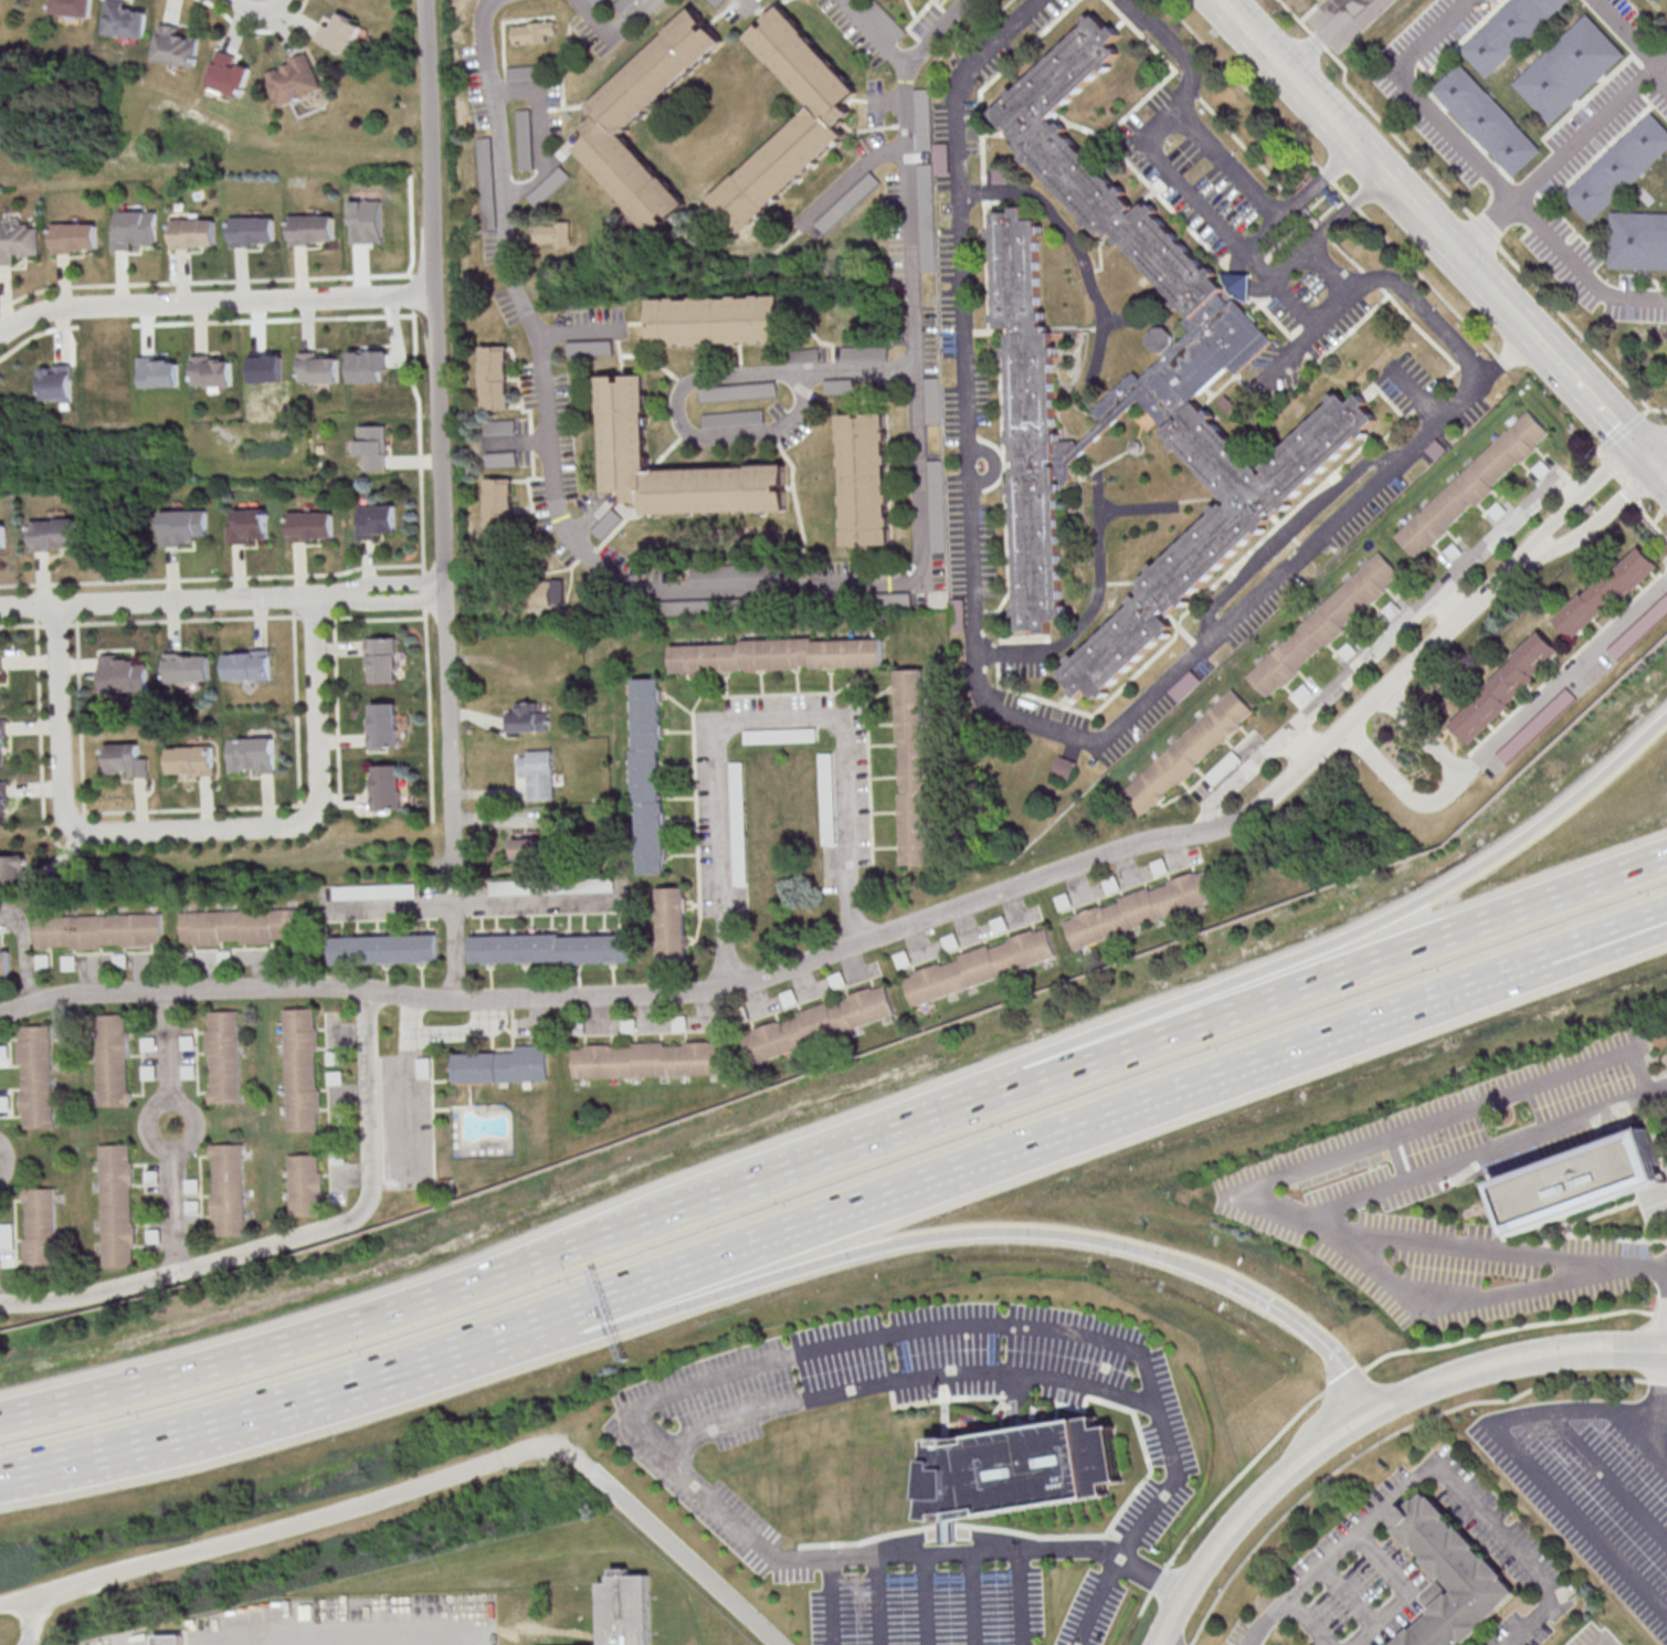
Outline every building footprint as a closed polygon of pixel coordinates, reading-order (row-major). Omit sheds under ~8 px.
[(91,17),(93,0),(53,0),(51,13),(91,17)] [(145,38),(148,10),(124,8),(125,0),(106,0),(102,33),(145,38)] [(1462,49),(1514,0),(1574,0),(1575,1),(1488,81),(1462,49)] [(812,106),(711,199),(741,232),(847,135),(839,126),(851,114),(843,105),(859,90),(781,5),(764,21),(748,36),(812,106)] [(623,132),(724,42),(694,8),(587,103),(598,114),(583,127),(591,136),(577,148),(653,234),(671,218),(687,204),(623,132)] [(323,22),(315,39),(348,55),(363,23),(339,12),(332,27),(323,22)] [(1584,12),(1628,57),(1544,130),(1510,85),(1584,12)] [(1070,441),(1058,437),(1038,222),(1025,218),(1024,208),(989,211),(1027,628),(1051,637),(1049,620),(1067,619),(1055,483),(1139,404),(1232,502),(1054,669),(1079,696),(1089,695),(1370,431),(1367,395),(1336,397),(1261,468),(1199,402),(1267,338),(1056,113),(1116,56),(1113,26),(1090,18),(991,111),(1193,328),(1177,343),(1155,320),(1146,346),(1165,352),(1070,441)] [(513,42),(546,41),(546,33),(556,33),(555,21),(513,23),(513,42)] [(154,60),(196,67),(201,38),(179,34),(180,26),(161,23),(154,60)] [(237,56),(219,49),(207,85),(243,97),(253,67),(236,61),(237,56)] [(325,88),(311,54),(266,71),(280,106),(325,88)] [(1432,88),(1463,63),(1545,157),(1515,183),(1432,88)] [(507,81),(537,79),(537,64),(506,66),(507,81)] [(516,109),(519,170),(532,169),(529,109),(516,109)] [(1652,110),(1666,128),(1666,154),(1586,228),(1562,194),(1652,110)] [(382,199),(350,200),(352,243),(384,242),(382,199)] [(158,244),(158,211),(115,210),(114,249),(132,250),(132,243),(158,244)] [(1607,270),(1666,270),(1666,214),(1612,212),(1607,270)] [(290,215),(290,243),(335,242),(335,214),(290,215)] [(231,217),(231,245),(276,244),(276,216),(231,217)] [(217,246),(217,218),(172,219),(172,247),(217,246)] [(15,264),(15,254),(40,254),(40,225),(22,225),(22,219),(3,219),(3,224),(0,224),(0,264),(15,264)] [(535,242),(556,242),(556,246),(571,245),(570,222),(534,223),(535,242)] [(54,251),(98,250),(98,223),(53,223),(54,251)] [(1224,299),(1249,299),(1250,273),(1224,273),(1224,299)] [(652,299),(653,326),(652,326),(652,346),(785,341),(783,294),(652,299)] [(841,344),(842,360),(888,359),(887,344),(841,344)] [(510,408),(508,345),(481,346),(484,409),(510,408)] [(384,382),(383,371),(389,371),(388,349),(352,350),(353,382),(384,382)] [(340,382),(340,357),(318,357),(317,352),(301,352),(301,383),(340,382)] [(284,381),(283,354),(252,355),(252,382),(284,381)] [(142,387),(180,385),(179,358),(141,359),(142,387)] [(194,386),(233,385),(233,359),(202,359),(202,362),(194,362),(194,386)] [(72,365),(42,366),(43,401),(73,400),(72,365)] [(788,510),(787,465),(649,469),(646,374),(623,375),(601,376),(604,492),(625,491),(625,502),(644,502),(645,514),(788,510)] [(854,392),(853,378),(825,379),(825,393),(854,392)] [(700,385),(701,400),(778,397),(777,383),(700,385)] [(704,427),(765,424),(764,410),(703,412),(704,427)] [(1395,534),(1416,557),(1551,434),(1529,411),(1395,534)] [(892,544),(887,412),(840,414),(845,545),(892,544)] [(484,423),(485,449),(492,449),(492,437),(504,436),(505,451),(486,452),(487,466),(517,465),(517,450),(523,450),(522,421),(484,423)] [(387,425),(357,425),(357,454),(367,454),(367,471),(387,470),(387,425)] [(946,551),(944,459),(929,460),(931,552),(946,551)] [(513,525),(514,478),(487,478),(487,525),(513,525)] [(397,504),(359,505),(360,540),(377,539),(377,533),(398,532),(397,504)] [(162,510),(163,542),(208,541),(208,509),(162,510)] [(236,509),(236,525),(228,525),(228,544),(248,543),(248,538),(269,538),(268,509),(236,509)] [(334,539),(334,511),(288,512),(289,535),(298,535),(298,540),(334,539)] [(1655,563),(1635,542),(1556,620),(1576,640),(1655,563)] [(1246,675),(1268,699),(1402,575),(1380,551),(1246,675)] [(532,606),(552,605),(551,581),(531,582),(532,606)] [(1560,651),(1540,631),(1449,724),(1469,743),(1560,651)] [(371,683),(398,682),(397,661),(399,661),(398,636),(370,637),(371,683)] [(672,643),(672,673),(744,671),(744,669),(884,666),(883,638),(672,643)] [(271,679),(271,651),(225,652),(226,680),(271,679)] [(211,681),(210,653),(175,654),(175,659),(166,659),(167,682),(211,681)] [(148,690),(148,661),(120,661),(120,654),(102,654),(103,691),(148,690)] [(897,668),(904,864),(937,863),(929,667),(897,668)] [(638,873),(665,873),(661,678),(634,678),(638,873)] [(1578,699),(1568,687),(1497,753),(1507,764),(1578,699)] [(1121,791),(1143,815),(1256,712),(1234,688),(1121,791)] [(549,701),(512,702),(513,731),(549,730),(549,701)] [(400,746),(399,702),(371,703),(373,747),(400,746)] [(169,747),(170,774),(213,773),(212,736),(186,737),(187,747),(169,747)] [(229,738),(230,770),(256,769),(256,773),(276,773),(275,737),(229,738)] [(140,742),(107,743),(108,773),(128,773),(128,777),(149,776),(149,757),(140,757),(140,742)] [(554,799),(552,749),(527,750),(527,755),(518,756),(519,777),(528,776),(529,800),(554,799)] [(1053,772),(1070,779),(1076,762),(1059,755),(1053,772)] [(401,764),(374,765),(375,809),(402,809),(401,764)] [(0,781),(0,825),(8,825),(6,781),(0,781)] [(512,858),(545,859),(546,838),(513,837),(512,858)] [(28,885),(27,855),(0,856),(0,886),(28,885)] [(1072,946),(1219,904),(1210,872),(1063,914),(1072,946)] [(416,896),(415,883),(339,886),(340,899),(416,896)] [(688,956),(686,886),(659,887),(660,957),(688,956)] [(181,909),(181,941),(194,941),(194,942),(306,942),(305,909),(181,909)] [(162,912),(35,914),(36,947),(163,945),(162,912)] [(911,1004),(1057,960),(1048,927),(988,945),(989,948),(902,974),(911,1004)] [(439,961),(438,933),(332,936),(333,964),(439,961)] [(471,935),(472,963),(631,962),(630,933),(471,935)] [(0,950),(0,978),(11,978),(11,950),(0,950)] [(896,1016),(886,985),(742,1030),(751,1061),(896,1016)] [(287,1131),(319,1130),(316,1008),(284,1009),(287,1131)] [(207,1011),(208,1054),(209,1054),(210,1103),(242,1102),(239,1010),(207,1011)] [(98,1105),(129,1105),(128,1014),(97,1014),(98,1105)] [(55,1126),(51,1025),(19,1026),(23,1128),(55,1126)] [(573,1077),(727,1073),(726,1041),(573,1045),(573,1077)] [(454,1053),(454,1083),(549,1080),(548,1044),(515,1045),(515,1051),(454,1053)] [(1665,1179),(1647,1128),(1492,1184),(1512,1234),(1584,1211),(1665,1179)] [(104,1267),(135,1266),(132,1143),(100,1144),(104,1267)] [(245,1236),(243,1143),(212,1144),(214,1236),(245,1236)] [(320,1154),(289,1154),(290,1216),(322,1215),(320,1154)] [(57,1188),(25,1188),(26,1236),(24,1236),(25,1271),(58,1271),(57,1188)] [(1097,1415),(1099,1427),(1114,1426),(1123,1479),(1108,1483),(1110,1494),(956,1520),(940,1521),(922,1518),(929,1440),(961,1438),(1097,1415)] [(1517,1593),(1461,1644),(1396,1644),(1456,1590),(1390,1519),(1422,1489),(1488,1560),(1517,1593)] [(649,1574),(628,1574),(628,1568),(611,1568),(611,1582),(600,1582),(602,1644),(651,1644),(649,1574)] [(156,1644),(183,1644),(183,1634),(155,1635),(156,1644)]
